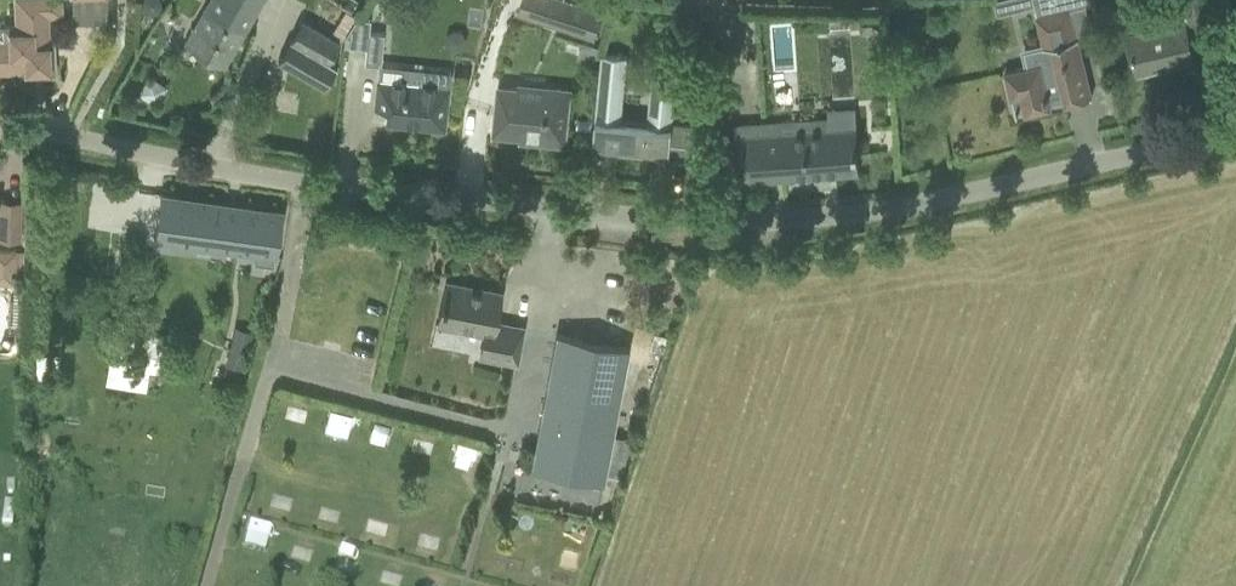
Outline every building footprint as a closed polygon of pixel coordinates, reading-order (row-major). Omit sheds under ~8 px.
[(14,25),(2,25),(2,38),(0,38),(0,72),(21,71),(21,75),(55,74),(53,40),(49,40),(48,15),(61,15),(61,0),(13,0),(14,25)] [(141,6),(144,12),(152,15),(159,11),(161,5),(159,0),(143,0),(141,6)] [(197,22),(185,43),(224,67),(237,46),(263,0),(210,0),(197,22)] [(518,15),(594,40),(603,12),(566,0),(523,0),(518,15)] [(1189,23),(1227,14),(1223,0),(1184,0),(1189,23)] [(709,1),(708,55),(732,55),(732,57),(741,57),(741,25),(738,25),(738,14),(743,14),(743,2),(709,1)] [(915,2),(916,18),(933,17),(932,1),(915,2)] [(1092,97),(1086,73),(1078,37),(1076,38),(1069,8),(1036,16),(1043,46),(1024,51),(1028,67),(1005,72),(1011,98),(1021,96),(1025,115),(1051,108),(1048,97),(1063,94),(1065,103),(1092,97)] [(344,36),(343,46),(366,48),(364,64),(381,65),(383,33),(369,32),(370,19),(356,17),(344,36)] [(340,41),(302,19),(278,60),(324,87),(336,67),(328,62),(340,41)] [(1194,59),(1188,36),(1185,23),(1128,37),(1137,73),(1194,59)] [(681,33),(679,51),(697,53),(699,35),(681,33)] [(602,54),(593,148),(669,155),(671,142),(692,144),(694,125),(673,123),(676,91),(651,89),(648,119),(621,116),(627,57),(602,54)] [(377,79),(374,107),(386,108),(385,123),(444,129),(449,86),(450,72),(429,70),(429,72),(401,69),(400,81),(377,79)] [(519,88),(498,86),(493,134),(521,137),(521,141),(565,145),(571,89),(546,87),(544,101),(518,98),(519,88)] [(859,172),(857,148),(856,126),(828,128),(828,118),(734,125),(738,181),(859,172)] [(162,194),(155,238),(246,251),(275,255),(281,211),(162,194)] [(18,238),(20,202),(0,202),(0,237),(18,238)] [(15,251),(0,250),(0,283),(14,283),(15,251)] [(445,282),(437,324),(484,333),(480,356),(516,363),(523,328),(495,322),(500,292),(445,282)] [(234,327),(224,365),(242,370),(252,332),(234,327)] [(157,390),(165,338),(114,330),(106,382),(157,390)] [(557,334),(552,358),(531,466),(603,480),(604,474),(619,477),(631,438),(611,435),(628,348),(557,334)] [(281,419),(307,423),(310,401),(284,397),(281,419)] [(338,528),(342,510),(326,507),(323,525),(338,528)] [(388,527),(367,530),(370,546),(391,543),(388,527)] [(436,560),(446,537),(424,528),(414,551),(436,560)] [(343,547),(335,567),(351,573),(358,553),(343,547)] [(390,585),(400,585),(405,565),(380,560),(375,583),(390,585)] [(2,585),(8,585),(9,565),(0,565),(0,585),(2,585)]
